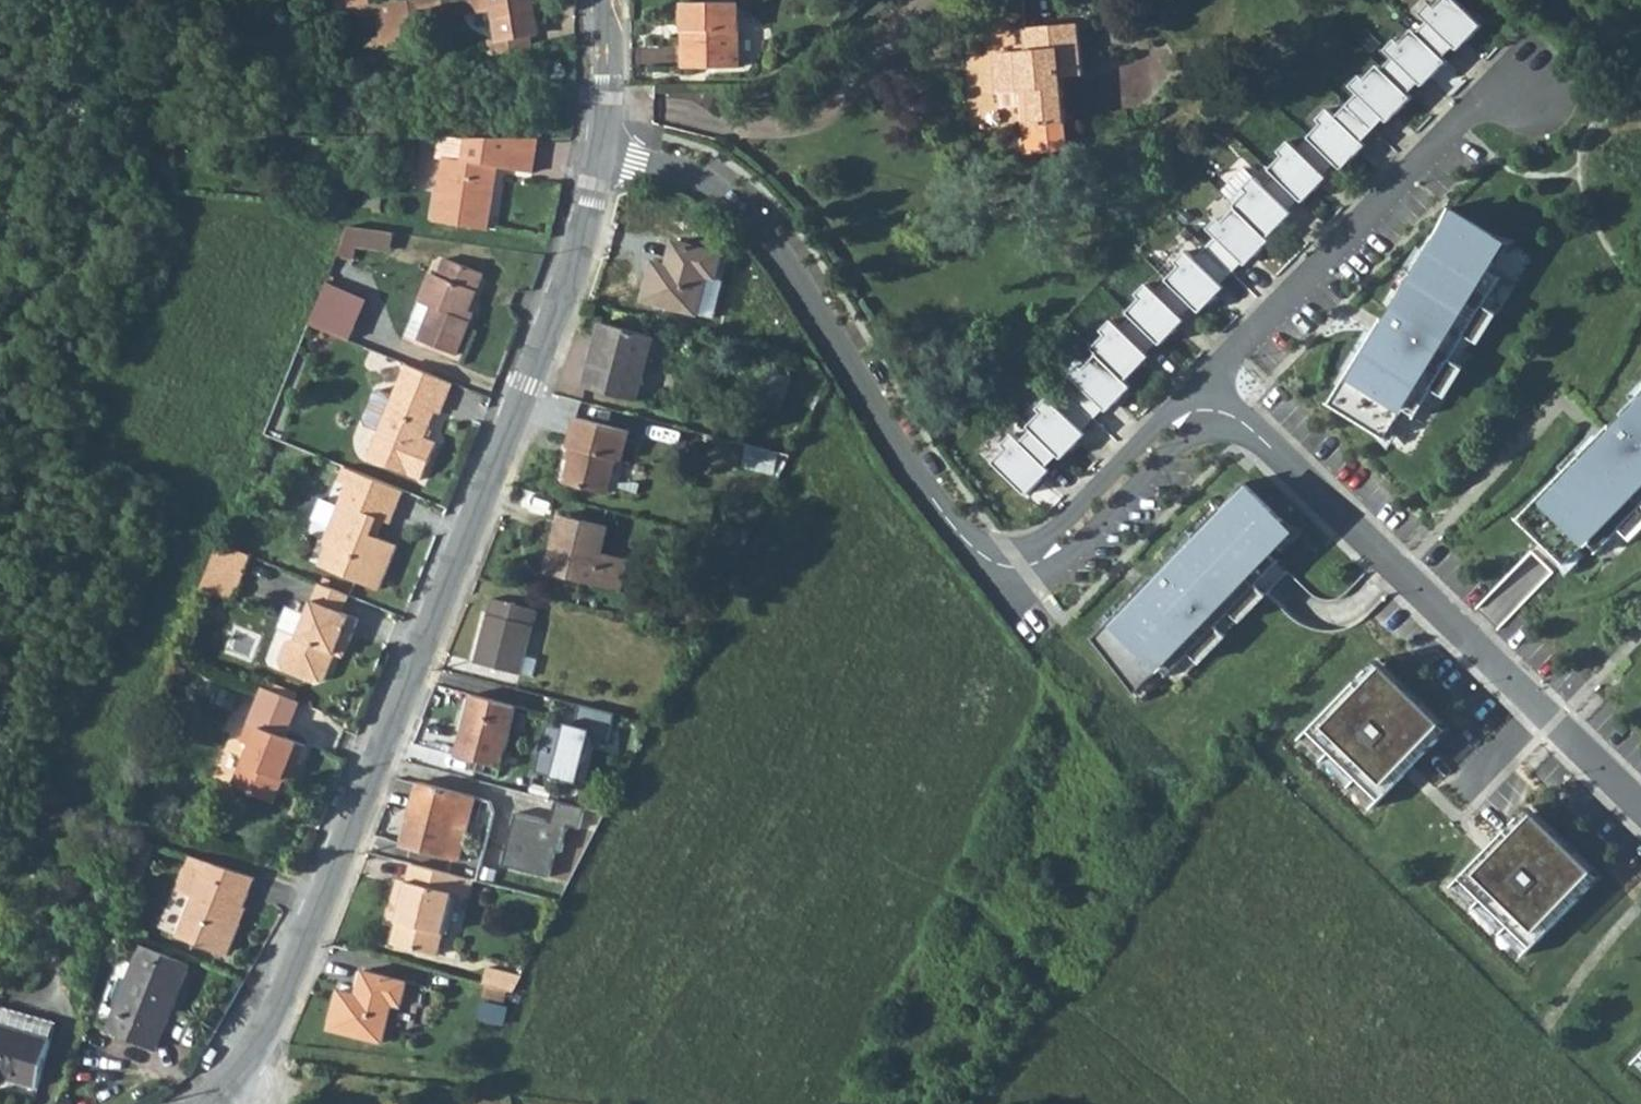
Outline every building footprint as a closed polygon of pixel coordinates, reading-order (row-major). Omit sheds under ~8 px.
[(336,10),(358,6),(370,4),(369,0),(334,0),(336,10)] [(492,55),(532,50),(529,35),(537,34),(531,0),(395,0),(370,4),(358,6),(360,18),(373,16),(376,35),(360,38),(362,46),(416,39),(413,22),(492,10),(497,37),(489,38),(492,55)] [(1423,28),(1448,53),(1468,34),(1471,37),(1486,21),(1464,0),(1443,0),(1440,3),(1437,0),(1434,0),(1426,9),(1434,18),(1423,28)] [(739,68),(741,4),(685,2),(685,68),(739,68)] [(1082,73),(1079,23),(1024,26),(1026,52),(993,54),(995,94),(1017,92),(1027,91),(1031,125),(1064,123),(1060,75),(1082,73)] [(1432,70),(1436,73),(1451,57),(1448,53),(1423,28),(1418,25),(1404,39),(1401,35),(1391,45),(1398,53),(1387,65),(1412,89),(1432,70)] [(1352,101),(1377,125),(1397,107),(1400,109),(1416,93),(1412,89),(1387,65),(1383,61),(1370,75),(1366,71),(1356,81),(1363,90),(1352,101)] [(1066,124),(1064,123),(1031,125),(1027,91),(1017,92),(1021,154),(1068,152),(1066,124)] [(1338,157),(1346,165),(1359,152),(1356,148),(1377,125),(1352,101),(1338,116),(1330,107),(1320,118),(1323,121),(1313,133),(1338,157)] [(1287,151),(1274,165),(1278,168),(1304,194),(1307,197),(1323,181),(1320,178),(1338,157),(1313,133),(1302,144),(1293,137),(1283,147),(1287,151)] [(530,173),(535,139),(451,138),(442,138),(439,157),(447,158),(437,223),(487,231),(496,168),(530,173)] [(1272,234),(1288,217),(1285,213),(1304,194),(1278,168),(1267,181),(1259,173),(1249,183),(1252,186),(1239,201),(1241,203),(1272,234)] [(1255,248),(1259,252),(1274,236),(1272,234),(1241,203),(1228,218),(1223,214),(1213,225),(1221,232),(1210,244),(1236,268),(1255,248)] [(1367,341),(1329,403),(1385,438),(1403,408),(1416,416),(1432,389),(1444,396),(1462,366),(1438,351),(1453,327),(1477,341),(1496,312),(1484,305),(1501,277),(1489,270),(1505,242),(1450,208),(1438,232),(1435,236),(1433,235),(1390,305),(1396,309),(1374,345),(1367,341)] [(380,231),(347,225),(340,244),(377,250),(380,231)] [(391,232),(380,231),(377,250),(389,251),(391,232)] [(724,251),(677,239),(671,262),(657,259),(646,300),(716,319),(726,279),(717,277),(724,251)] [(1197,301),(1205,308),(1220,292),(1217,288),(1236,268),(1210,244),(1199,255),(1191,247),(1181,258),(1184,262),(1171,276),(1197,301)] [(463,317),(467,307),(481,271),(442,255),(435,273),(430,271),(406,333),(456,352),(469,319),(463,317)] [(1141,290),(1145,294),(1131,307),(1136,312),(1161,337),(1165,341),(1181,324),(1178,321),(1197,301),(1171,276),(1160,287),(1152,280),(1141,290)] [(353,338),(370,295),(330,279),(313,322),(353,338)] [(473,309),(467,307),(463,317),(469,319),(473,309)] [(1110,330),(1097,344),(1102,350),(1130,376),(1146,361),(1142,357),(1161,337),(1136,312),(1124,324),(1117,316),(1106,326),(1110,330)] [(671,342),(601,324),(586,386),(656,403),(671,342)] [(1085,360),(1075,370),(1083,378),(1071,390),(1096,415),(1117,395),(1120,398),(1136,382),(1130,376),(1102,350),(1088,364),(1085,360)] [(456,383),(408,363),(395,395),(382,390),(375,393),(365,419),(367,426),(381,431),(370,459),(424,480),(440,439),(427,435),(437,410),(445,413),(456,383)] [(1045,408),(1032,422),(1036,426),(1061,451),(1066,455),(1082,438),(1078,434),(1096,415),(1071,390),(1061,401),(1053,393),(1042,404),(1045,408)] [(1526,520),(1573,565),(1595,542),(1605,552),(1627,529),(1637,538),(1640,534),(1640,401),(1628,414),(1633,419),(1603,450),(1598,445),(1526,520)] [(1598,445),(1603,450),(1633,419),(1628,414),(1598,445)] [(629,432),(576,418),(568,445),(578,448),(576,457),(571,456),(565,482),(608,492),(617,461),(621,462),(629,432)] [(1010,445),(998,458),(1031,491),(1046,474),(1043,471),(1061,451),(1036,426),(1025,438),(1017,430),(1006,441),(1010,445)] [(347,486),(354,470),(345,467),(338,483),(347,486)] [(376,533),(381,518),(388,521),(394,523),(407,491),(354,470),(347,486),(325,540),(329,547),(322,564),(383,588),(401,543),(382,536),(376,533)] [(1284,571),(1309,548),(1246,486),(1225,510),(1223,509),(1165,568),(1170,573),(1144,599),(1139,594),(1083,650),(1137,703),(1162,678),(1171,687),(1263,594),(1284,571)] [(607,527),(563,515),(554,550),(547,548),(543,565),(550,567),(548,572),(572,578),(572,582),(579,583),(580,580),(620,590),(629,560),(600,552),(607,527)] [(381,518),(376,533),(382,536),(388,521),(381,518)] [(221,542),(202,588),(232,600),(251,555),(221,542)] [(313,598),(345,610),(351,595),(320,582),(313,598)] [(523,593),(520,603),(536,608),(543,609),(546,598),(523,593)] [(520,603),(492,595),(475,659),(531,675),(537,656),(524,652),(536,608),(520,603)] [(327,678),(338,652),(345,636),(353,639),(362,617),(345,610),(313,598),(299,633),(288,638),(281,657),(286,670),(316,682),(327,678)] [(347,655),(353,639),(345,636),(338,652),(347,655)] [(1368,688),(1391,665),(1385,659),(1362,683),(1368,688)] [(1362,683),(1316,731),(1387,800),(1434,753),(1428,747),(1451,723),(1391,665),(1368,688),(1362,683)] [(285,735),(300,700),(264,685),(251,722),(285,735)] [(516,706),(472,694),(455,754),(499,767),(516,706)] [(572,732),(545,725),(532,772),(577,784),(589,738),(607,743),(614,715),(578,706),(572,732)] [(285,735),(251,722),(243,740),(249,742),(233,784),(274,800),(283,777),(290,758),(295,760),(299,762),(305,743),(285,735)] [(1428,747),(1434,753),(1457,729),(1451,723),(1428,747)] [(1307,739),(1379,809),(1387,800),(1316,731),(1307,739)] [(289,780),(295,760),(290,758),(283,777),(289,780)] [(462,791),(418,780),(402,844),(446,855),(462,791)] [(462,791),(446,855),(462,859),(478,795),(462,791)] [(516,812),(501,865),(548,878),(555,851),(561,853),(567,826),(579,829),(584,809),(557,802),(552,822),(516,812)] [(1519,836),(1542,812),(1536,807),(1514,830),(1519,836)] [(1514,830),(1467,878),(1539,948),(1585,900),(1579,894),(1602,871),(1542,812),(1519,836),(1514,830)] [(245,904),(255,874),(190,852),(178,886),(195,891),(181,933),(233,951),(242,923),(239,922),(245,904)] [(468,896),(472,880),(409,862),(405,879),(397,877),(386,917),(395,919),(389,943),(436,954),(453,892),(468,896)] [(1579,894),(1585,900),(1608,876),(1602,871),(1579,894)] [(1530,956),(1539,948),(1467,878),(1459,886),(1530,956)] [(248,905),(245,904),(239,922),(242,923),(248,905)] [(188,963),(142,945),(110,1028),(154,1045),(188,963)] [(486,967),(481,984),(513,993),(521,976),(486,967)] [(407,981),(363,970),(358,987),(357,994),(338,990),(328,1028),(384,1041),(394,1003),(401,1005),(407,981)] [(340,983),(338,990),(357,994),(358,987),(340,983)] [(477,998),(506,1005),(513,993),(481,984),(477,998)] [(392,1043),(401,1005),(394,1003),(384,1041),(392,1043)] [(49,1043),(0,1027),(0,1082),(1,1078),(35,1088),(49,1043)]
